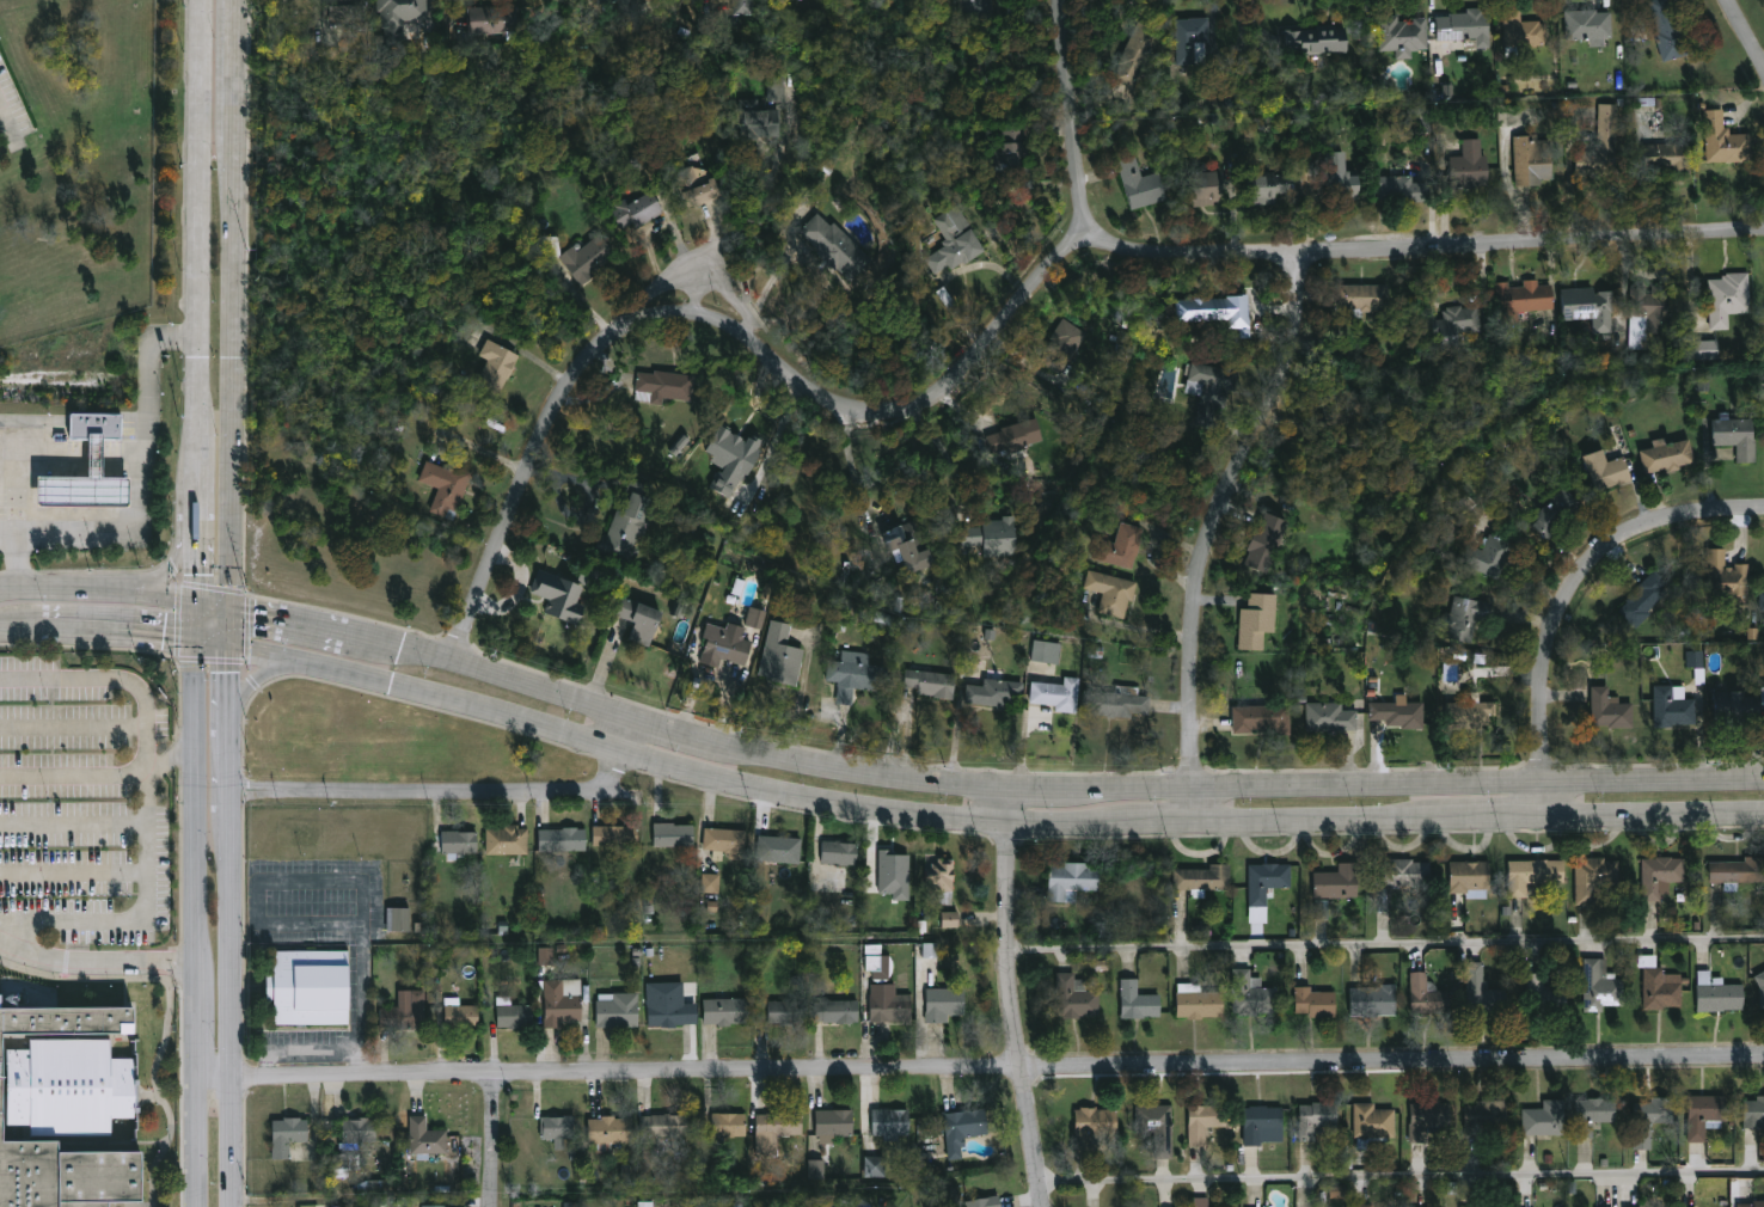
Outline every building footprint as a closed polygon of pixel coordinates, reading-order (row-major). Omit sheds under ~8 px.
[(325,16),(325,0),(367,0),(367,23),(329,23),(329,16),(325,16)] [(378,26),(377,0),(427,0),(428,19),(404,20),(405,47),(385,48),(384,26),(378,26)] [(599,4),(598,0),(634,0),(636,16),(621,17),(619,2),(599,4)] [(733,14),(733,0),(758,0),(759,14),(733,14)] [(963,25),(961,0),(996,0),(997,24),(963,25)] [(1649,1),(1653,0),(1670,0),(1678,25),(1682,24),(1691,54),(1665,62),(1655,32),(1659,30),(1649,1)] [(516,4),(519,41),(508,42),(508,32),(470,36),(467,7),(516,4)] [(1523,5),(1523,22),(1541,20),(1541,23),(1548,23),(1548,45),(1506,47),(1505,6),(1523,5)] [(1492,7),(1493,48),(1477,48),(1477,39),(1470,39),(1470,33),(1466,33),(1466,53),(1453,53),(1452,41),(1439,41),(1438,17),(1451,17),(1451,13),(1469,13),(1469,8),(1492,7)] [(1599,10),(1599,12),(1613,12),(1613,38),(1590,39),(1590,33),(1586,33),(1586,39),(1568,39),(1567,11),(1599,10)] [(1399,16),(1399,22),(1408,20),(1408,23),(1415,23),(1415,18),(1428,17),(1429,49),(1411,50),(1413,57),(1397,59),(1397,50),(1382,51),(1379,16),(1399,16)] [(1196,65),(1177,65),(1177,19),(1209,18),(1209,42),(1201,42),(1202,47),(1196,47),(1196,65)] [(1164,33),(1149,67),(1144,66),(1133,88),(1129,87),(1125,97),(1111,91),(1116,80),(1114,79),(1121,65),(1119,63),(1139,20),(1164,33)] [(1337,24),(1339,27),(1348,27),(1349,53),(1309,54),(1309,49),(1304,49),(1304,47),(1287,48),(1287,33),(1282,35),(1282,30),(1309,29),(1309,27),(1329,27),(1329,24),(1337,24)] [(786,102),(785,75),(768,75),(769,102),(786,102)] [(1659,121),(1637,121),(1636,106),(1639,106),(1639,98),(1662,97),(1664,106),(1658,106),(1659,121)] [(761,98),(761,110),(783,108),(783,140),(728,140),(728,114),(740,114),(740,98),(761,98)] [(1619,104),(1617,176),(1576,174),(1578,152),(1598,152),(1600,104),(1619,104)] [(1725,109),(1726,128),(1732,128),(1732,134),(1754,133),(1756,159),(1709,163),(1705,110),(1725,109)] [(1023,129),(1023,153),(1024,153),(1023,169),(1002,169),(1000,129),(1023,129)] [(1538,134),(1538,141),(1552,140),(1554,165),(1567,164),(1567,179),(1541,180),(1542,185),(1517,186),(1514,136),(1538,134)] [(1482,139),(1483,154),(1488,154),(1489,186),(1452,190),(1450,157),(1463,155),(1463,139),(1482,139)] [(1690,142),(1691,174),(1671,174),(1671,169),(1647,170),(1647,143),(1690,142)] [(716,179),(722,196),(690,208),(685,194),(679,196),(669,176),(687,167),(684,158),(698,152),(705,170),(716,179)] [(1350,153),(1349,176),(1364,176),(1362,201),(1329,201),(1330,153),(1350,153)] [(1137,155),(1143,177),(1159,172),(1168,200),(1133,210),(1117,161),(1137,155)] [(1207,163),(1207,172),(1223,171),(1225,198),(1213,200),(1214,206),(1203,207),(1202,201),(1186,202),(1183,174),(1193,173),(1192,164),(1207,163)] [(1269,170),(1270,176),(1291,174),(1291,190),(1288,190),(1288,194),(1278,194),(1278,197),(1257,196),(1256,177),(1266,176),(1266,170),(1251,170),(1251,165),(1256,163),(1262,163),(1269,170)] [(1414,176),(1414,183),(1431,183),(1432,202),(1386,202),(1386,198),(1378,198),(1378,177),(1414,176)] [(651,192),(663,214),(639,227),(637,223),(627,229),(624,222),(621,225),(612,207),(631,196),(635,202),(651,192)] [(955,237),(957,240),(978,226),(991,245),(956,270),(953,264),(936,275),(924,258),(944,245),(942,241),(947,238),(933,220),(948,210),(960,228),(954,233),(956,235),(955,237)] [(817,212),(832,226),(835,222),(876,262),(852,288),(796,234),(817,212)] [(600,234),(617,255),(601,266),(605,270),(583,288),(559,258),(546,257),(544,235),(559,237),(561,256),(574,246),(577,252),(600,234)] [(1748,272),(1748,286),(1752,286),(1752,314),(1732,314),(1732,330),(1713,330),(1711,280),(1725,278),(1725,275),(1728,275),(1728,272),(1748,272)] [(1542,280),(1542,286),(1556,286),(1557,310),(1530,311),(1531,319),(1520,319),(1520,324),(1506,325),(1506,312),(1499,312),(1496,282),(1511,282),(1511,288),(1526,287),(1525,280),(1542,280)] [(1390,310),(1373,310),(1373,312),(1361,312),(1361,310),(1339,310),(1339,286),(1390,286),(1390,310)] [(1671,286),(1671,305),(1672,305),(1670,333),(1649,333),(1649,350),(1631,349),(1633,288),(1649,288),(1649,294),(1654,294),(1654,286),(1671,286)] [(1598,288),(1598,294),(1601,294),(1600,292),(1616,290),(1617,312),(1615,312),(1615,332),(1597,333),(1595,319),(1569,320),(1568,317),(1564,317),(1563,289),(1598,288)] [(1227,320),(1227,329),(1249,328),(1248,296),(1175,298),(1175,322),(1227,320)] [(1464,306),(1464,308),(1481,306),(1484,333),(1460,336),(1463,353),(1446,355),(1443,331),(1447,330),(1445,311),(1448,311),(1448,307),(1464,306)] [(1089,335),(1082,347),(1077,344),(1066,361),(1047,349),(1053,339),(1051,338),(1064,318),(1089,335)] [(521,356),(498,398),(476,386),(489,360),(480,355),(489,339),(521,356)] [(1722,360),(1698,361),(1697,341),(1721,339),(1722,360)] [(1193,362),(1241,373),(1236,392),(1231,391),(1226,410),(1219,409),(1214,430),(1195,425),(1201,397),(1186,393),(1190,376),(1186,375),(1188,363),(1193,364),(1193,362)] [(696,376),(692,402),(663,397),(661,406),(636,402),(639,367),(696,376)] [(121,412),(121,439),(99,439),(86,437),(68,437),(68,411),(121,412)] [(1731,412),(1731,418),(1758,418),(1758,464),(1739,464),(1739,446),(1715,446),(1714,419),(1722,419),(1722,412),(1731,412)] [(1046,443),(1011,454),(1003,429),(1037,417),(1046,443)] [(1159,425),(1156,448),(1129,443),(1133,425),(1143,427),(1144,423),(1159,425)] [(734,500),(762,440),(750,434),(747,439),(719,426),(705,456),(723,465),(711,489),(734,500)] [(99,439),(86,437),(85,459),(85,477),(32,476),(31,504),(124,509),(125,477),(98,476),(99,459),(99,439)] [(1667,437),(1668,445),(1691,440),(1696,462),(1680,466),(1682,470),(1671,472),(1670,470),(1647,474),(1641,452),(1655,448),(1654,441),(1667,437)] [(1605,449),(1609,461),(1625,457),(1634,479),(1594,494),(1581,458),(1605,449)] [(427,460),(449,468),(451,464),(474,473),(455,521),(430,510),(439,489),(419,482),(427,460)] [(651,520),(644,537),(639,534),(627,564),(604,553),(625,502),(621,501),(631,480),(656,491),(645,517),(651,520)] [(1587,509),(1578,517),(1574,514),(1567,521),(1574,528),(1564,539),(1557,532),(1550,539),(1537,527),(1542,522),(1537,516),(1564,488),(1587,509)] [(1290,522),(1268,574),(1245,564),(1251,550),(1249,549),(1257,527),(1261,528),(1267,513),(1290,522)] [(1015,516),(1017,553),(987,556),(986,543),(963,544),(962,527),(982,525),(982,522),(1004,520),(1003,517),(1015,516)] [(915,519),(919,527),(907,532),(909,538),(915,538),(919,550),(931,545),(937,562),(908,572),(900,545),(890,549),(883,531),(915,519)] [(1122,522),(1134,526),(1134,523),(1147,527),(1133,571),(1092,558),(1100,537),(1115,541),(1122,522)] [(1493,531),(1512,540),(1511,543),(1514,545),(1500,578),(1463,563),(1471,543),(1484,549),(1487,544),(1483,543),(1487,535),(1489,537),(1493,531)] [(1726,565),(1726,569),(1728,569),(1728,566),(1734,566),(1734,569),(1737,569),(1737,563),(1751,563),(1751,604),(1729,604),(1729,595),(1726,595),(1726,599),(1722,599),(1722,595),(1709,595),(1709,546),(1727,546),(1727,565),(1726,565)] [(586,606),(577,625),(546,612),(552,599),(531,590),(540,566),(584,586),(577,602),(586,606)] [(1139,581),(1134,600),(1131,600),(1126,618),(1100,611),(1104,592),(1085,587),(1090,568),(1139,581)] [(1670,592),(1658,604),(1661,608),(1653,617),(1650,614),(1637,627),(1621,609),(1635,593),(1636,594),(1642,588),(1640,586),(1656,569),(1670,582),(1665,587),(1670,592)] [(1279,593),(1276,631),(1266,630),(1264,649),(1239,648),(1242,607),(1249,607),(1250,590),(1279,593)] [(663,609),(649,647),(625,637),(632,618),(617,612),(624,594),(663,609)] [(1490,602),(1487,619),(1480,617),(1474,642),(1447,636),(1450,627),(1444,626),(1447,611),(1453,612),(1458,594),(1490,602)] [(762,630),(767,612),(750,607),(745,625),(762,630)] [(804,649),(797,682),(760,674),(772,618),(792,623),(788,645),(804,649)] [(747,626),(743,637),(754,641),(747,664),(722,657),(719,668),(700,662),(708,637),(704,636),(708,621),(728,627),(729,621),(747,626)] [(1058,642),(1055,663),(1033,661),(1035,638),(1058,642)] [(870,650),(869,663),(888,664),(887,692),(853,688),(852,705),(835,704),(838,681),(827,680),(829,658),(843,660),(844,648),(870,650)] [(1704,667),(1704,651),(1686,651),(1687,668),(1704,667)] [(958,674),(955,700),(921,696),(923,688),(905,686),(907,667),(958,674)] [(1025,681),(1024,692),(1018,691),(1017,704),(1010,703),(1010,710),(998,707),(998,705),(966,701),(968,684),(985,685),(986,676),(1025,681)] [(1080,678),(1078,712),(1056,711),(1058,704),(1031,701),(1033,681),(1053,682),(1053,676),(1080,678)] [(1676,684),(1688,685),(1688,698),(1697,698),(1697,723),(1674,723),(1674,727),(1656,727),(1655,685),(1676,684)] [(1140,687),(1139,694),(1152,696),(1151,713),(1133,712),(1133,717),(1116,716),(1116,718),(1091,713),(1091,710),(1083,710),(1085,688),(1116,692),(1117,685),(1140,687)] [(1611,685),(1611,696),(1621,696),(1621,703),(1634,701),(1634,723),(1594,724),(1593,685),(1611,685)] [(1748,690),(1748,694),(1763,694),(1763,728),(1751,728),(1751,723),(1739,723),(1739,729),(1715,730),(1715,690),(1748,690)] [(1513,703),(1512,729),(1450,727),(1451,700),(1513,703)] [(1343,701),(1343,710),(1359,710),(1359,729),(1343,729),(1343,734),(1330,734),(1330,730),(1307,730),(1307,701),(1343,701)] [(1426,701),(1426,729),(1416,729),(1416,725),(1389,725),(1389,719),(1370,719),(1370,701),(1426,701)] [(1291,704),(1292,734),(1279,735),(1279,728),(1252,729),(1254,733),(1235,733),(1233,705),(1291,704)] [(674,822),(674,823),(694,823),(694,846),(654,846),(654,822),(674,822)] [(519,823),(519,828),(528,828),(528,854),(486,854),(486,828),(504,828),(504,823),(519,823)] [(639,845),(593,845),(593,825),(638,825),(639,845)] [(578,826),(578,828),(586,828),(586,851),(539,851),(540,828),(564,829),(564,826),(578,826)] [(749,829),(747,860),(729,859),(729,852),(723,850),(723,860),(713,859),(713,850),(704,848),(705,827),(749,829)] [(461,829),(461,832),(477,831),(478,852),(442,852),(442,829),(461,829)] [(804,838),(802,864),(758,860),(759,834),(804,838)] [(844,839),(844,841),(859,844),(858,864),(822,862),(823,839),(844,839)] [(893,893),(892,900),(909,901),(910,855),(895,855),(895,850),(879,849),(878,893),(893,893)] [(1674,856),(1686,858),(1686,882),(1672,882),(1671,894),(1661,894),(1661,901),(1643,901),(1643,858),(1674,856)] [(1747,856),(1763,856),(1763,881),(1739,881),(1740,890),(1726,892),(1726,882),(1711,882),(1711,862),(1747,860),(1747,856)] [(1606,857),(1606,860),(1621,859),(1621,884),(1598,884),(1598,903),(1578,903),(1576,860),(1584,860),(1584,857),(1606,857)] [(955,858),(954,905),(939,905),(939,890),(926,890),(927,868),(932,868),(932,862),(939,862),(939,858),(955,858)] [(1415,858),(1415,862),(1432,862),(1433,884),(1402,886),(1402,880),(1399,880),(1399,886),(1376,886),(1376,862),(1390,862),(1390,858),(1415,858)] [(1482,859),(1492,860),(1492,889),(1484,889),(1484,892),(1480,892),(1480,889),(1477,889),(1477,893),(1451,893),(1451,860),(1482,859)] [(1550,859),(1566,859),(1566,882),(1529,882),(1529,896),(1509,897),(1509,860),(1550,859)] [(1089,862),(1089,866),(1101,866),(1101,890),(1078,889),(1078,902),(1049,901),(1049,865),(1065,865),(1065,862),(1089,862)] [(1360,896),(1315,896),(1315,871),(1340,871),(1340,862),(1360,862),(1360,896)] [(1206,889),(1206,897),(1193,897),(1193,889),(1174,889),(1174,869),(1211,869),(1211,863),(1232,863),(1232,889),(1206,889)] [(1280,863),(1292,864),(1292,887),(1268,888),(1268,907),(1250,907),(1250,864),(1280,863)] [(720,874),(702,873),(701,893),(719,894),(720,874)] [(1327,919),(1327,901),(1316,900),(1315,918),(1327,919)] [(387,931),(410,931),(410,908),(387,908),(387,931)] [(1249,908),(1249,923),(1267,923),(1267,908),(1249,908)] [(959,928),(959,912),(942,912),(942,928),(959,928)] [(938,944),(923,943),(923,958),(938,958),(938,944)] [(868,980),(890,979),(889,956),(881,956),(881,946),(867,946),(868,980)] [(272,949),(274,1021),(349,1019),(348,948),(272,949)] [(1659,952),(1659,967),(1666,967),(1666,974),(1684,974),(1684,1006),(1646,1009),(1646,952),(1659,952)] [(1609,958),(1609,978),(1625,978),(1625,1005),(1605,1005),(1605,1011),(1586,1011),(1586,957),(1609,958)] [(1486,962),(1486,990),(1508,988),(1509,1011),(1496,1011),(1496,1016),(1476,1016),(1476,1012),(1469,1012),(1468,962),(1486,962)] [(1251,968),(1251,976),(1263,978),(1263,987),(1276,987),(1276,1012),(1233,1012),(1235,995),(1232,995),(1233,968),(1251,968)] [(1713,969),(1713,982),(1714,982),(1714,976),(1725,976),(1725,984),(1745,984),(1745,1009),(1699,1011),(1699,969),(1713,969)] [(1756,976),(1763,971),(1763,1007),(1762,1007),(1762,987),(1756,976)] [(1076,973),(1076,979),(1088,979),(1088,991),(1101,991),(1101,1016),(1080,1016),(1080,1018),(1064,1018),(1064,1016),(1058,1016),(1058,972),(1076,973)] [(1428,972),(1429,981),(1439,980),(1439,990),(1450,990),(1451,1011),(1413,1012),(1411,972),(1428,972)] [(1546,973),(1546,985),(1551,985),(1551,986),(1569,986),(1569,1012),(1543,1012),(1543,1009),(1529,1009),(1529,973),(1546,973)] [(545,978),(582,978),(582,1024),(545,1024),(545,978)] [(1139,978),(1139,994),(1162,994),(1162,1016),(1123,1018),(1122,978),(1139,978)] [(1202,984),(1202,991),(1225,992),(1225,1016),(1203,1016),(1203,1019),(1189,1019),(1189,1016),(1177,1016),(1178,982),(1202,984)] [(896,984),(896,994),(913,994),(913,1021),(869,1021),(870,995),(872,995),(872,984),(896,984)] [(1380,1015),(1380,1017),(1352,1016),(1352,987),(1383,987),(1383,984),(1397,984),(1397,1015),(1380,1015)] [(1312,986),(1312,991),(1336,991),(1336,1017),(1311,1017),(1311,1013),(1296,1013),(1296,986),(1312,986)] [(945,1023),(927,1023),(927,988),(966,988),(966,1013),(945,1013),(945,1023)] [(425,990),(425,1027),(380,1027),(380,1005),(410,1005),(410,990),(425,990)] [(731,991),(731,998),(749,998),(751,1022),(731,1023),(731,1027),(717,1027),(717,1023),(705,1023),(704,999),(717,999),(717,991),(731,991)] [(596,994),(637,994),(637,1027),(596,1027),(596,994)] [(114,1203),(146,1203),(147,1153),(117,1153),(117,1120),(139,1120),(139,1059),(114,1060),(115,1033),(139,1035),(137,1010),(6,1009),(6,998),(0,998),(0,1206),(114,1206),(114,1203)] [(859,999),(860,1023),(823,1023),(823,1019),(815,1019),(814,999),(859,999)] [(795,1022),(795,1024),(782,1024),(782,1023),(770,1023),(768,1000),(804,1000),(804,1022),(795,1022)] [(676,1024),(676,1028),(668,1028),(668,1025),(649,1025),(649,1004),(685,1001),(685,1024),(676,1024)] [(533,1004),(533,1027),(497,1027),(497,1004),(533,1004)] [(479,1005),(479,1027),(446,1027),(446,1005),(479,1005)] [(1729,1096),(1728,1121),(1716,1121),(1715,1127),(1708,1127),(1708,1142),(1689,1142),(1690,1095),(1729,1096)] [(1674,1097),(1674,1122),(1654,1121),(1653,1150),(1634,1150),(1635,1103),(1653,1103),(1653,1096),(1674,1097)] [(1759,1096),(1763,1096),(1763,1128),(1745,1128),(1745,1101),(1759,1099),(1759,1096)] [(1605,1098),(1618,1099),(1618,1122),(1594,1122),(1594,1136),(1576,1136),(1579,1098),(1605,1098)] [(1443,1099),(1443,1103),(1452,1103),(1452,1125),(1425,1126),(1425,1142),(1410,1142),(1410,1101),(1443,1099)] [(1508,1099),(1508,1127),(1492,1127),(1492,1125),(1477,1125),(1477,1134),(1466,1134),(1466,1104),(1478,1104),(1478,1099),(1508,1099)] [(1566,1134),(1524,1134),(1524,1108),(1545,1108),(1545,1099),(1566,1099),(1566,1134)] [(1317,1140),(1300,1140),(1300,1104),(1313,1104),(1313,1102),(1340,1102),(1340,1127),(1317,1127),(1317,1140)] [(1376,1103),(1376,1109),(1396,1109),(1396,1138),(1389,1138),(1389,1140),(1370,1141),(1370,1148),(1359,1148),(1359,1136),(1355,1136),(1355,1103),(1376,1103)] [(1174,1104),(1175,1158),(1156,1158),(1156,1129),(1137,1129),(1137,1105),(1174,1104)] [(1207,1146),(1190,1146),(1189,1105),(1227,1104),(1227,1126),(1206,1127),(1207,1146)] [(1098,1105),(1098,1110),(1119,1109),(1119,1133),(1094,1134),(1094,1152),(1077,1152),(1076,1109),(1082,1109),(1082,1107),(1098,1105)] [(966,1138),(966,1145),(950,1147),(949,1139),(947,1139),(944,1113),(986,1107),(990,1135),(966,1138)] [(1268,1107),(1285,1107),(1285,1142),(1262,1142),(1262,1146),(1245,1146),(1245,1108),(1268,1107)] [(911,1134),(874,1135),(872,1109),(911,1108),(911,1134)] [(835,1135),(834,1144),(821,1144),(821,1136),(816,1136),(816,1109),(855,1109),(855,1135),(835,1135)] [(803,1135),(757,1136),(757,1114),(802,1113),(803,1135)] [(747,1114),(747,1136),(713,1136),(713,1114),(747,1114)] [(639,1115),(685,1115),(685,1136),(639,1136),(639,1115)] [(448,1152),(411,1152),(411,1116),(428,1116),(428,1131),(448,1131),(448,1152)] [(310,1141),(290,1141),(290,1159),(272,1159),(272,1117),(310,1117),(310,1141)] [(576,1139),(540,1139),(540,1117),(576,1117),(576,1139)] [(589,1117),(635,1117),(635,1144),(589,1144),(589,1117)] [(396,1144),(343,1145),(343,1120),(394,1119),(396,1144)] [(333,1154),(334,1178),(350,1177),(350,1171),(360,1170),(360,1154),(333,1154)] [(885,1157),(864,1157),(865,1178),(886,1177),(885,1157)] [(825,1179),(825,1160),(809,1160),(808,1179),(825,1179)] [(999,1195),(1002,1206),(961,1206),(960,1202),(999,1195)] [(1211,1197),(1211,1206),(1195,1206),(1195,1197),(1211,1197)]
